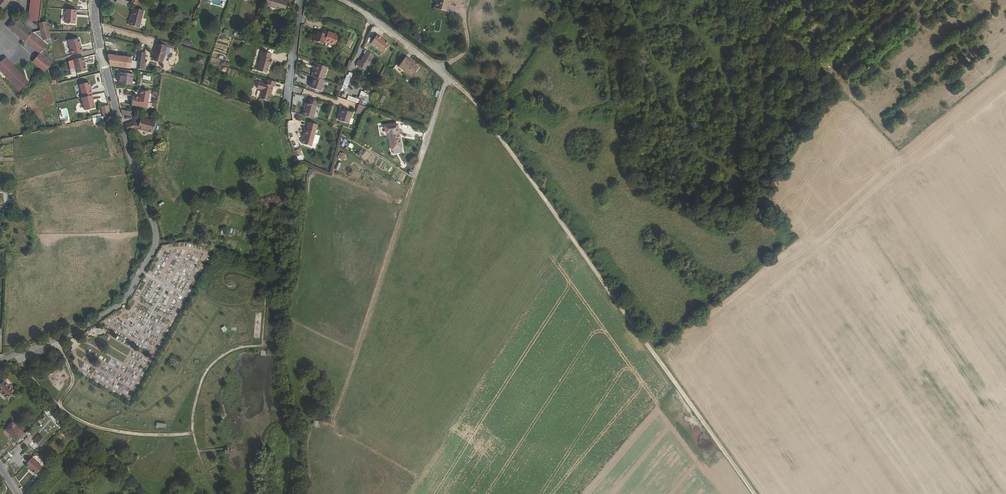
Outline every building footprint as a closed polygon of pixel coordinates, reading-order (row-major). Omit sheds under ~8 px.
[(3,9),(10,0),(0,0),(0,6),(3,9)] [(30,18),(39,19),(41,0),(31,0),(30,18)] [(275,9),(284,12),(287,2),(280,0),(266,0),(265,4),(275,7),(275,9)] [(434,7),(447,11),(449,2),(461,5),(462,0),(436,0),(434,7)] [(76,23),(77,9),(65,8),(64,22),(76,23)] [(144,11),(134,8),(129,25),(139,28),(144,11)] [(44,55),(43,49),(47,45),(52,44),(46,21),(39,23),(41,31),(32,33),(15,18),(14,20),(8,27),(24,41),(25,42),(26,41),(40,53),(32,62),(44,72),(53,62),(44,55)] [(329,40),(336,42),(339,35),(328,31),(327,36),(325,35),(325,34),(317,30),(315,36),(322,37),(329,40)] [(415,33),(412,38),(418,42),(421,37),(415,33)] [(335,45),(336,42),(329,40),(322,37),(315,36),(313,40),(322,43),(323,40),(335,45)] [(68,41),(72,55),(82,52),(81,47),(80,47),(80,44),(79,38),(68,41)] [(166,46),(157,43),(152,59),(162,62),(166,46)] [(279,57),(270,53),(268,58),(269,59),(265,72),(274,76),(277,68),(278,68),(280,62),(278,61),(279,57)] [(132,58),(107,55),(110,65),(131,68),(132,59),(132,58)] [(364,73),(373,59),(367,55),(361,63),(360,63),(357,68),(364,73)] [(5,56),(0,61),(0,72),(18,92),(29,81),(5,56)] [(412,76),(419,66),(406,56),(398,66),(412,76)] [(87,70),(83,57),(72,59),(75,73),(87,70)] [(324,79),(328,67),(316,63),(315,67),(316,68),(313,76),(315,77),(324,79)] [(120,82),(132,82),(133,73),(121,72),(120,82)] [(321,91),(325,80),(324,79),(315,77),(311,88),(321,91)] [(276,87),(277,82),(270,80),(269,83),(262,82),(260,88),(264,90),(261,98),(273,102),(277,87),(276,87)] [(92,94),(89,81),(79,83),(82,96),(92,94)] [(147,108),(150,91),(139,89),(139,96),(132,95),(131,106),(147,108)] [(365,108),(370,96),(362,93),(357,104),(365,108)] [(95,106),(92,94),(82,96),(84,109),(95,106)] [(358,105),(359,100),(348,96),(346,100),(358,105)] [(302,113),(313,117),(319,101),(310,98),(308,102),(307,101),(302,113)] [(358,106),(356,113),(362,116),(365,108),(358,106)] [(109,107),(102,107),(102,116),(110,116),(109,107)] [(340,119),(345,122),(348,110),(341,107),(340,112),(341,112),(340,119)] [(353,113),(348,110),(345,122),(350,125),(353,113)] [(126,124),(128,131),(134,128),(138,130),(138,129),(152,134),(156,122),(142,117),(140,123),(134,121),(126,124)] [(304,141),(314,145),(319,124),(310,121),(308,129),(307,129),(306,131),(307,132),(306,135),(304,141)] [(398,123),(380,126),(381,134),(388,133),(391,151),(403,149),(398,123)] [(0,386),(0,391),(7,399),(16,392),(5,381),(0,386)] [(12,422),(4,429),(13,439),(21,432),(12,422)] [(21,432),(13,439),(15,441),(23,434),(21,432)] [(33,438),(40,447),(47,440),(40,432),(33,438)] [(35,474),(45,462),(34,453),(24,465),(35,474)]
